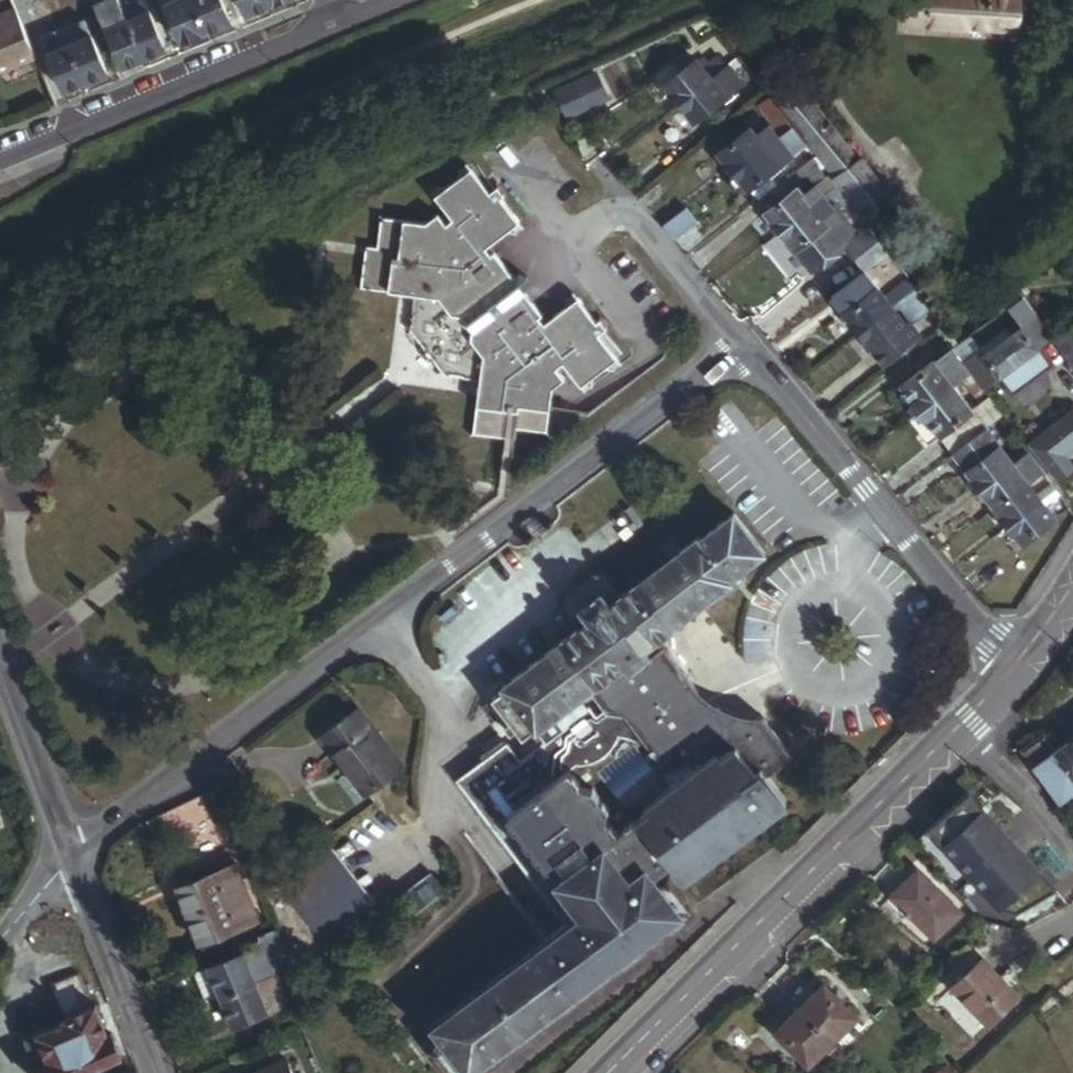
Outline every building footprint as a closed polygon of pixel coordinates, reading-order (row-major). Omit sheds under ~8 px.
[(120,0),(113,0),(97,7),(123,71),(145,61),(123,9),(120,0)] [(193,0),(181,0),(166,7),(182,45),(208,35),(193,0)] [(208,35),(232,25),(222,0),(193,0),(208,35)] [(247,18),(271,8),(268,0),(239,0),(247,18)] [(271,8),(291,0),(268,0),(271,8)] [(1016,0),(908,0),(906,27),(1014,34),(1016,0)] [(166,52),(146,1),(123,9),(145,61),(166,52)] [(17,12),(0,20),(2,24),(0,25),(0,76),(37,60),(17,12)] [(108,77),(86,24),(64,33),(86,86),(108,77)] [(86,86),(64,33),(44,42),(64,96),(86,86)] [(680,108),(713,83),(698,63),(665,88),(680,108)] [(744,89),(730,70),(713,83),(728,101),(744,89)] [(612,106),(597,81),(560,102),(574,128),(612,106)] [(695,127),(728,101),(713,83),(680,108),(695,127)] [(856,167),(795,85),(773,101),(834,183),(856,167)] [(792,131),(772,104),(761,113),(781,139),(792,131)] [(771,179),(807,151),(792,131),(781,139),(778,142),(732,176),(735,180),(732,182),(732,189),(738,197),(742,197),(746,194),(748,196),(750,194),(771,179)] [(732,176),(778,142),(771,132),(759,141),(752,133),(718,158),(732,176)] [(838,193),(816,162),(799,175),(807,188),(800,194),(805,202),(818,193),(825,203),(838,193)] [(895,208),(861,163),(856,167),(834,183),(868,228),(895,208)] [(618,365),(600,339),(603,338),(596,329),(590,329),(574,306),(541,329),(536,324),(539,322),(529,309),(517,317),(509,305),(521,297),(525,291),(522,284),(514,278),(508,281),(496,288),(488,277),(500,269),(491,256),(487,258),(483,251),(515,228),(498,203),(499,198),(494,190),(491,192),(474,168),(431,200),(447,222),(441,226),(436,219),(423,227),(379,221),(374,251),(362,249),(355,291),(411,299),(406,332),(440,379),(474,383),(466,440),(509,446),(511,434),(540,437),(546,395),(560,386),(554,377),(559,373),(576,395),(618,365)] [(759,206),(779,190),(771,179),(750,194),(759,206)] [(780,237),(825,203),(818,193),(805,202),(800,194),(767,219),(780,237)] [(833,214),(846,203),(838,193),(825,203),(833,214)] [(794,257),(827,231),(821,223),(833,214),(825,203),(780,237),(794,257)] [(697,227),(686,212),(663,229),(675,244),(697,227)] [(808,275),(853,239),(833,214),(821,223),(827,231),(794,257),(808,275)] [(860,278),(887,257),(868,233),(841,254),(860,278)] [(500,269),(488,277),(496,288),(508,281),(500,269)] [(844,317),(875,293),(864,280),(834,304),(844,317)] [(1007,313),(1022,302),(1013,290),(993,304),(1002,316),(1007,313)] [(910,298),(905,291),(900,295),(905,301),(910,298)] [(859,337),(890,313),(885,307),(875,293),(844,317),(859,337)] [(890,313),(905,301),(900,295),(885,307),(890,313)] [(529,309),(521,297),(509,305),(517,317),(529,309)] [(914,303),(910,298),(905,301),(910,307),(914,303)] [(894,318),(910,307),(905,301),(890,313),(894,318)] [(1052,342),(1022,302),(1007,313),(1022,334),(1037,353),(1052,342)] [(901,327),(921,312),(914,303),(910,307),(894,318),(901,327)] [(873,355),(905,331),(901,327),(894,318),(890,313),(859,337),(873,355)] [(881,366),(913,343),(905,331),(873,355),(881,366)] [(999,380),(1037,353),(1022,334),(985,360),(999,380)] [(1072,347),(1072,334),(1055,347),(1062,356),(1072,347)] [(1062,356),(1072,371),(1072,347),(1062,356)] [(952,392),(972,377),(966,369),(959,360),(957,349),(932,367),(952,392)] [(1013,398),(1050,372),(1037,353),(999,380),(1013,398)] [(985,360),(982,357),(966,369),(972,377),(983,392),(999,380),(985,360)] [(914,421),(952,392),(932,367),(901,390),(915,411),(909,415),(914,421)] [(983,392),(972,377),(952,392),(971,418),(939,442),(952,458),(984,434),(1004,418),(983,392)] [(971,418),(952,392),(914,421),(918,427),(924,423),(939,442),(971,418)] [(1072,457),(1072,420),(1071,417),(1028,450),(1056,487),(1072,475),(1072,474),(1066,463),(1072,457)] [(998,453),(984,434),(952,458),(967,477),(998,453)] [(980,495),(1025,461),(1020,455),(1007,464),(998,453),(967,477),(980,495)] [(994,512),(1025,488),(1015,475),(1028,465),(1025,461),(980,495),(994,512)] [(1038,478),(1028,465),(1015,475),(1025,488),(1038,478)] [(1008,531),(1053,497),(1049,492),(1035,502),(1025,488),(994,512),(1008,531)] [(1021,549),(1052,525),(1044,512),(1057,502),(1053,497),(1008,531),(1021,549)] [(577,706),(610,681),(623,671),(628,677),(653,659),(648,651),(731,587),(729,584),(763,559),(732,517),(620,603),(610,611),(588,628),(578,635),(491,703),(512,731),(517,737),(523,745),(533,738),(533,739),(554,724),(559,731),(583,713),(577,706)] [(620,603),(607,585),(593,582),(566,604),(564,618),(578,635),(588,628),(579,616),(600,599),(610,611),(620,603)] [(588,628),(610,611),(600,599),(579,616),(588,628)] [(789,809),(767,779),(791,760),(765,728),(745,725),(730,720),(720,715),(709,723),(691,698),(698,692),(666,649),(653,659),(628,677),(623,671),(610,681),(624,699),(594,723),(586,711),(583,713),(559,731),(554,724),(533,739),(542,751),(519,768),(506,752),(456,790),(564,930),(645,868),(658,887),(674,875),(686,890),(789,809)] [(720,715),(710,705),(698,692),(691,698),(709,723),(720,715)] [(401,773),(357,713),(320,742),(363,800),(401,773)] [(509,743),(517,737),(512,731),(504,737),(509,743)] [(1056,753),(1045,739),(1025,754),(1061,803),(1072,794),(1072,741),(1056,753)] [(972,883),(1013,846),(969,798),(928,836),(972,883)] [(227,850),(205,799),(167,816),(189,866),(227,850)] [(1056,894),(1013,846),(972,883),(999,913),(1018,918),(1056,894)] [(351,928),(307,867),(280,887),(325,948),(351,928)] [(258,926),(253,913),(230,921),(217,891),(242,882),(237,868),(175,892),(197,949),(258,926)] [(691,913),(672,887),(663,893),(658,887),(645,868),(564,930),(433,1031),(452,1059),(444,1066),(449,1072),(486,1072),(691,913)] [(963,916),(919,872),(891,900),(935,944),(963,916)] [(253,913),(242,882),(217,891),(230,921),(253,913)] [(442,897),(431,882),(404,902),(415,917),(442,897)] [(281,977),(271,946),(257,952),(268,982),(273,980),(281,977)] [(268,982),(257,952),(207,972),(218,1002),(268,982)] [(987,1026),(1016,999),(982,962),(952,989),(987,1026)] [(218,1002),(207,972),(193,977),(204,1007),(218,1002)] [(229,1032),(285,1010),(273,980),(268,982),(218,1002),(229,1032)] [(856,1020),(825,988),(800,1013),(830,1045),(856,1020)] [(96,1009),(64,1022),(65,1025),(23,1042),(36,1072),(96,1072),(119,1064),(96,1009)] [(830,1045),(800,1013),(776,1036),(806,1068),(830,1045)] [(281,1064),(263,1072),(285,1072),(281,1064)]
